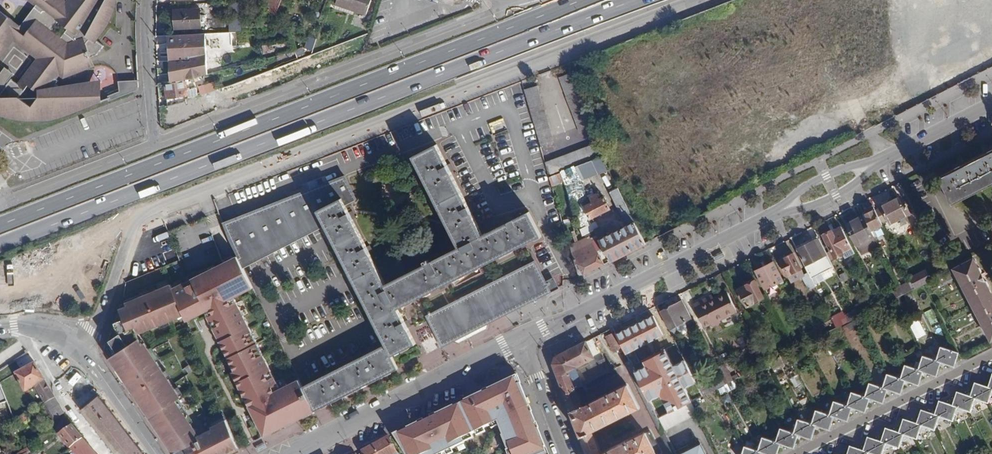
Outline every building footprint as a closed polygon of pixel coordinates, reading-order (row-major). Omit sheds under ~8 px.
[(13,38),(24,46),(29,50),(39,58),(36,63),(19,86),(12,80),(13,79),(11,78),(0,93),(0,106),(7,111),(18,115),(34,119),(50,118),(61,116),(68,114),(102,101),(88,82),(89,82),(89,81),(84,84),(74,85),(73,85),(70,86),(66,89),(62,94),(59,92),(62,89),(56,84),(59,81),(62,76),(63,76),(83,69),(80,61),(97,55),(104,46),(95,40),(102,31),(106,25),(110,17),(114,5),(115,0),(69,0),(63,9),(61,7),(60,6),(56,12),(53,10),(58,4),(57,3),(57,4),(54,2),(56,0),(31,0),(36,4),(35,7),(34,7),(32,10),(20,26),(13,20),(5,14),(2,12),(0,10),(0,51),(2,48),(4,49),(13,38)] [(266,11),(276,14),(282,0),(270,0),(266,11)] [(335,3),(336,4),(355,11),(365,14),(371,0),(336,0),(335,3)] [(334,8),(353,15),(355,11),(336,4),(334,8)] [(201,28),(200,8),(174,9),(175,29),(201,28)] [(169,11),(163,13),(166,27),(173,25),(169,11)] [(181,61),(191,61),(190,56),(207,54),(206,33),(169,35),(169,61),(171,61),(181,61)] [(307,37),(304,49),(312,50),(315,39),(307,37)] [(211,59),(211,53),(207,54),(190,56),(191,61),(211,59)] [(568,63),(571,72),(584,67),(581,58),(568,63)] [(165,82),(186,82),(184,64),(181,64),(181,61),(171,61),(169,61),(162,61),(165,82)] [(565,97),(577,124),(590,120),(571,72),(560,77),(567,96),(565,97)] [(137,93),(137,81),(118,82),(119,93),(137,93)] [(165,82),(167,104),(186,98),(188,98),(186,82),(165,82)] [(218,89),(216,84),(196,89),(198,95),(218,89)] [(524,90),(538,138),(550,134),(536,86),(524,90)] [(590,120),(577,124),(580,133),(594,128),(590,120)] [(550,134),(538,138),(541,147),(553,143),(550,134)] [(448,165),(437,144),(412,156),(453,239),(478,226),(471,212),(468,205),(451,171),(448,165)] [(560,172),(599,158),(594,145),(545,163),(549,176),(560,172)] [(938,177),(952,205),(991,185),(991,150),(938,177)] [(602,157),(599,158),(560,172),(563,179),(564,182),(580,176),(581,179),(598,172),(599,174),(609,169),(602,157)] [(551,183),(563,179),(560,172),(549,176),(551,183)] [(355,199),(344,176),(222,223),(229,241),(237,256),(242,267),(324,225),(352,280),(377,267),(370,254),(366,247),(353,219),(349,212),(347,208),(345,203),(350,201),(355,199)] [(597,228),(595,221),(583,228),(580,229),(583,236),(593,231),(610,262),(624,254),(631,251),(645,244),(618,188),(610,192),(625,221),(628,225),(620,229),(613,233),(605,237),(599,227),(597,228)] [(599,200),(596,195),(587,200),(590,205),(585,207),(591,219),(610,209),(604,197),(599,200)] [(903,207),(898,198),(890,202),(883,205),(881,206),(882,208),(888,220),(890,224),(910,214),(905,206),(903,207)] [(863,213),(866,219),(871,230),(883,225),(882,223),(876,211),(874,208),(863,213)] [(888,220),(882,208),(876,211),(882,223),(888,220)] [(541,236),(529,211),(514,219),(508,222),(483,235),(458,247),(432,261),(430,257),(423,261),(425,264),(406,274),(418,298),(541,236)] [(871,230),(866,219),(848,228),(863,258),(881,250),(871,230)] [(458,247),(483,235),(478,226),(453,239),(458,247)] [(855,252),(843,229),(833,234),(832,231),(824,235),(834,256),(843,252),(845,257),(855,252)] [(588,236),(578,241),(593,270),(604,265),(598,253),(597,254),(588,236)] [(578,241),(574,243),(569,245),(578,278),(593,270),(578,241)] [(821,256),(814,241),(797,249),(805,265),(821,256)] [(800,269),(792,253),(785,257),(787,262),(783,264),(788,275),(800,269)] [(237,256),(172,289),(182,312),(183,315),(203,307),(204,310),(229,371),(227,372),(261,438),(314,411),(302,387),(297,379),(278,388),(233,296),(252,287),(242,267),(237,256)] [(973,259),(957,267),(954,269),(991,340),(991,295),(973,259)] [(546,282),(536,261),(428,316),(443,346),(469,333),(489,322),(557,288),(552,279),(546,282)] [(781,280),(772,262),(756,270),(765,288),(781,280)] [(356,286),(380,274),(377,267),(352,280),(356,286)] [(815,286),(809,273),(802,276),(809,289),(815,286)] [(386,284),(380,274),(356,286),(385,345),(364,356),(354,360),(329,373),(320,378),(317,379),(302,387),(314,411),(330,403),(398,369),(391,356),(416,344),(398,309),(413,301),(401,277),(386,284)] [(418,298),(406,274),(401,277),(413,301),(418,298)] [(926,283),(923,276),(911,282),(915,288),(923,284),(926,283)] [(763,297),(754,281),(739,288),(747,305),(763,297)] [(905,291),(912,288),(909,283),(903,286),(905,291)] [(182,312),(172,289),(170,284),(158,290),(150,293),(149,291),(124,301),(126,306),(119,309),(123,320),(120,321),(124,331),(119,334),(108,340),(110,344),(105,347),(109,355),(108,356),(129,388),(131,387),(150,416),(149,418),(173,453),(176,452),(177,453),(230,453),(242,448),(224,412),(202,425),(183,396),(175,384),(150,347),(149,348),(138,333),(141,332),(170,321),(168,317),(182,312)] [(887,303),(894,299),(899,296),(895,289),(883,295),(887,303)] [(901,304),(915,297),(912,291),(899,298),(901,304)] [(736,310),(727,292),(713,299),(707,302),(706,299),(693,305),(704,326),(736,310)] [(675,332),(676,328),(675,326),(683,322),(684,325),(686,327),(690,328),(693,326),(694,323),(691,318),(683,300),(659,312),(668,330),(671,334),(675,332)] [(883,314),(894,309),(891,303),(881,308),(883,314)] [(203,307),(183,315),(184,318),(204,310),(203,307)] [(858,317),(855,310),(845,315),(849,322),(858,317)] [(858,317),(849,322),(844,324),(848,332),(862,324),(858,317)] [(119,334),(124,331),(120,321),(114,323),(119,334)] [(414,326),(425,353),(439,348),(429,321),(414,326)] [(837,328),(833,321),(820,328),(823,335),(837,328)] [(489,322),(469,333),(473,341),(493,330),(489,322)] [(687,329),(684,325),(683,322),(675,326),(676,328),(679,333),(682,334),(686,333),(687,329)] [(620,348),(612,334),(607,337),(614,351),(620,348)] [(553,362),(565,393),(574,389),(567,371),(593,357),(586,341),(556,356),(553,362)] [(665,341),(642,351),(651,373),(674,363),(665,341)] [(940,346),(935,360),(941,362),(954,366),(958,352),(940,346)] [(362,351),(352,356),(354,360),(364,356),(362,351)] [(941,362),(935,360),(923,356),(917,369),(923,371),(936,375),(941,362)] [(581,370),(587,382),(611,370),(605,358),(581,370)] [(658,418),(651,404),(629,361),(626,362),(666,443),(670,441),(664,430),(658,418)] [(35,387),(44,404),(55,398),(35,364),(2,382),(12,400),(15,405),(28,400),(25,393),(35,387)] [(611,370),(587,382),(585,383),(588,388),(591,386),(591,385),(624,368),(622,364),(611,370)] [(732,381),(724,364),(716,367),(725,384),(732,381)] [(905,365),(900,379),(906,381),(918,384),(923,371),(917,369),(905,365)] [(327,368),(318,373),(320,378),(329,373),(327,368)] [(737,384),(754,376),(752,371),(735,379),(737,384)] [(396,431),(409,453),(451,453),(495,433),(505,453),(548,453),(515,373),(396,431)] [(882,388),(887,389),(901,393),(906,381),(900,379),(887,374),(882,388)] [(845,381),(838,384),(844,396),(851,393),(845,381)] [(658,418),(690,402),(692,401),(702,396),(695,382),(651,404),(658,418)] [(869,384),(864,397),(870,399),(882,403),(887,389),(882,388),(869,384)] [(970,397),(974,399),(988,403),(991,392),(991,390),(988,388),(975,384),(970,397)] [(8,405),(0,385),(0,408),(8,405)] [(590,431),(637,408),(627,386),(581,407),(574,389),(565,393),(587,453),(599,453),(590,431)] [(816,396),(821,407),(834,401),(828,390),(816,396)] [(851,393),(847,406),(852,407),(865,412),(870,399),(864,397),(851,393)] [(957,393),(952,407),(956,408),(963,410),(970,412),(974,399),(970,397),(957,393)] [(80,411),(114,453),(143,453),(98,397),(80,411)] [(55,398),(44,404),(40,406),(50,422),(64,414),(55,398)] [(829,415),(834,417),(847,421),(852,407),(847,406),(834,401),(829,415)] [(658,418),(664,430),(696,414),(690,402),(658,418)] [(956,408),(952,407),(939,402),(934,416),(939,417),(952,421),(955,414),(956,408)] [(979,411),(973,414),(976,421),(991,413),(991,410),(989,404),(979,409),(979,411)] [(955,414),(961,416),(963,410),(956,408),(955,414)] [(811,424),(817,426),(829,430),(834,417),(829,415),(815,411),(811,424)] [(921,412),(916,425),(921,426),(935,430),(939,417),(934,416),(921,412)] [(16,424),(27,418),(25,414),(14,419),(16,424)] [(968,432),(961,418),(954,421),(962,435),(968,432)] [(797,419),(793,433),(799,435),(812,438),(817,426),(811,424),(797,419)] [(903,421),(899,434),(903,435),(911,438),(916,440),(921,426),(916,425),(903,421)] [(71,426),(59,434),(76,453),(95,453),(71,426)] [(799,435),(793,433),(780,429),(775,442),(781,443),(794,448),(799,435)] [(901,441),(903,435),(899,434),(885,430),(881,443),(885,444),(899,449),(901,441)] [(935,430),(925,434),(930,444),(939,440),(935,430)] [(660,453),(649,431),(601,453),(659,453),(660,453)] [(901,441),(909,444),(911,438),(903,435),(901,441)] [(389,437),(362,451),(364,453),(398,453),(389,437)] [(757,451),(763,453),(767,453),(777,453),(781,443),(775,442),(762,438),(757,451)] [(881,443),(867,439),(863,451),(867,453),(871,453),(882,453),(885,444),(881,443)] [(700,444),(680,453),(705,453),(700,444)] [(902,453),(910,453),(906,445),(899,449),(902,453)]
